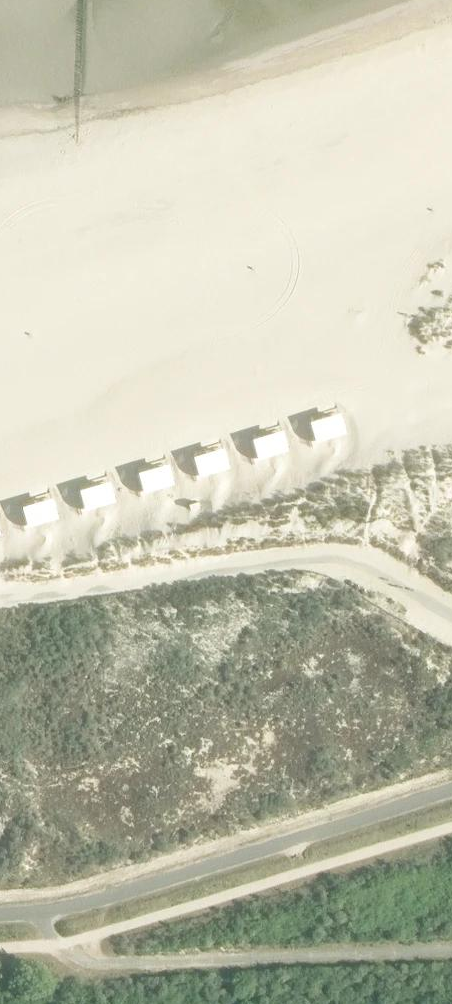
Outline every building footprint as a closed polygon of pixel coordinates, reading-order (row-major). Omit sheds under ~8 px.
[(343,416),(312,425),(317,443),(348,434),(343,416)] [(286,433),(255,442),(260,460),(291,451),(286,433)] [(227,451),(196,460),(201,477),(232,468),(227,451)] [(169,468),(138,477),(143,494),(174,485),(169,468)] [(113,486),(82,495),(87,512),(118,503),(113,486)] [(55,501),(24,510),(30,527),(60,518),(55,501)]
